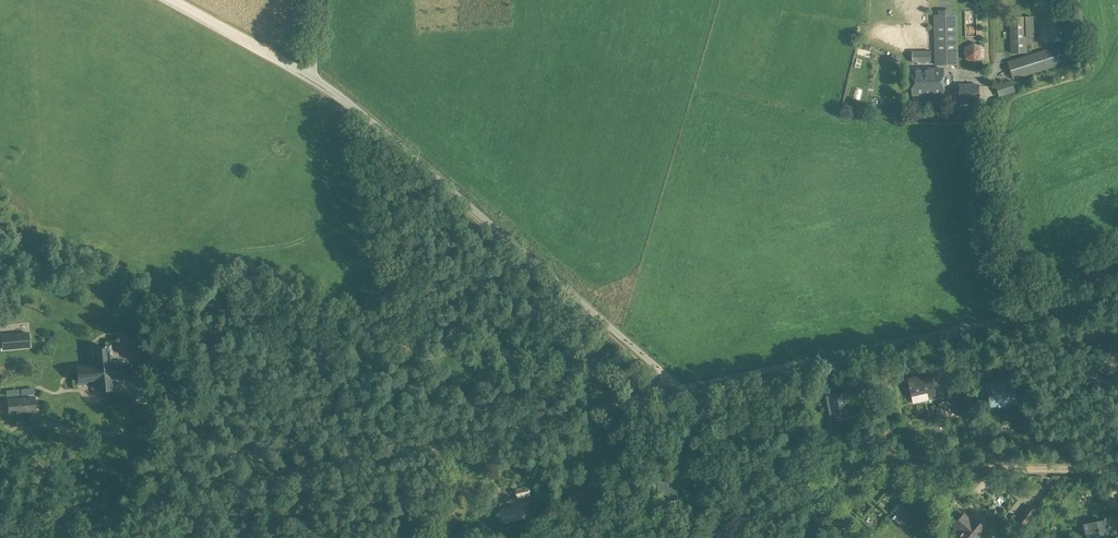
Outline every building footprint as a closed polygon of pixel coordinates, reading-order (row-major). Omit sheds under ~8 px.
[(965,12),(965,35),(975,35),(975,12),(965,12)] [(958,16),(934,16),(935,68),(944,68),(944,66),(959,66),(958,16)] [(1010,18),(1011,55),(1028,54),(1026,17),(1010,18)] [(1013,80),(1083,59),(1077,40),(1008,62),(1013,80)] [(912,63),(931,63),(931,53),(912,53),(912,63)] [(928,71),(923,72),(923,68),(923,66),(912,66),(913,92),(913,103),(928,103),(928,98),(928,92),(928,71)] [(923,72),(928,71),(928,92),(928,98),(945,97),(944,68),(935,68),(923,68),(923,72)] [(1016,91),(1012,81),(996,86),(999,97),(1016,91)] [(979,86),(960,87),(960,103),(979,102),(979,86)] [(28,334),(0,336),(2,351),(30,348),(28,334)] [(1111,337),(1111,339),(1099,341),(1103,356),(1116,353),(1117,356),(1117,336),(1111,337)] [(96,380),(98,382),(99,390),(111,389),(110,381),(112,378),(121,377),(120,366),(111,367),(108,364),(107,350),(96,351),(97,365),(94,368),(78,370),(79,381),(96,380)] [(935,376),(913,381),(918,400),(939,395),(935,376)] [(1010,392),(1011,395),(993,398),(995,410),(1000,409),(999,408),(1004,407),(1004,412),(1016,409),(1015,401),(1021,400),(1020,390),(1010,392)] [(839,396),(840,399),(842,398),(843,402),(831,404),(832,411),(833,410),(836,422),(852,419),(849,401),(848,401),(847,394),(839,396)] [(9,414),(35,411),(34,398),(8,401),(9,414)] [(938,404),(943,416),(944,416),(945,418),(952,416),(951,414),(952,414),(948,401),(938,404)] [(518,500),(532,497),(530,485),(516,488),(518,500)] [(670,499),(684,500),(685,491),(659,489),(658,500),(664,501),(664,503),(670,504),(670,499)] [(598,490),(578,494),(581,507),(587,505),(586,502),(600,499),(598,490)] [(523,506),(502,511),(504,524),(526,519),(523,506)] [(916,517),(904,506),(893,519),(906,529),(916,518),(923,524),(928,518),(920,511),(916,517)] [(1025,510),(1018,521),(1026,526),(1033,516),(1025,510)] [(986,529),(975,520),(972,523),(964,516),(955,527),(963,534),(960,537),(962,537),(963,537),(979,537),(986,529)] [(1087,537),(1092,537),(1100,537),(1116,537),(1114,528),(1106,529),(1104,520),(1084,524),(1087,537)] [(1008,537),(1009,537),(1015,532),(1006,523),(1000,529),(1008,537)]
